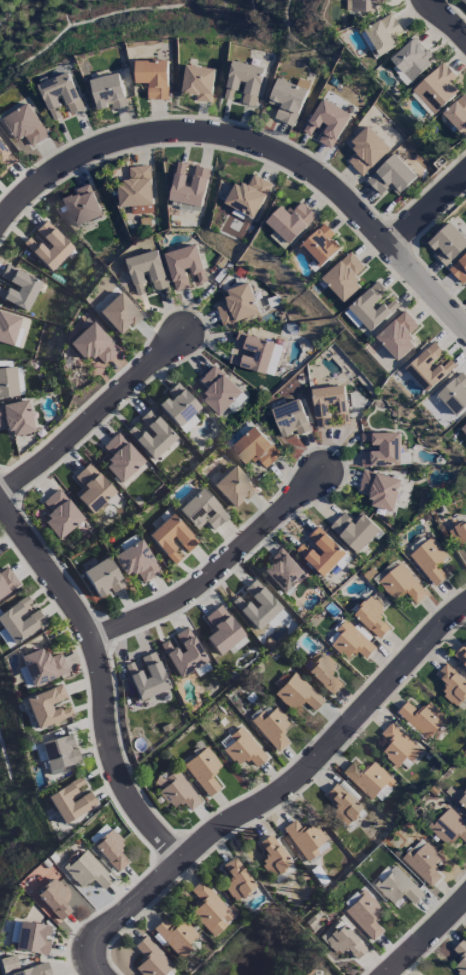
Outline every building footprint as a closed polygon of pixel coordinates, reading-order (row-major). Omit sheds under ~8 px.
[(351,12),(382,13),(382,0),(352,0),(351,12)] [(397,35),(403,32),(392,14),(360,33),(376,59),(402,43),(397,35)] [(408,84),(435,60),(415,37),(388,62),(408,84)] [(135,62),(135,86),(147,86),(147,100),(168,100),(168,61),(135,62)] [(256,107),(265,68),(232,61),(224,99),(234,101),(238,84),(245,86),(241,104),(256,107)] [(412,91),(435,115),(459,92),(451,83),(457,77),(443,62),(412,91)] [(182,95),(195,96),(195,102),(211,103),(214,69),(185,66),(182,95)] [(38,85),(52,122),(66,117),(66,116),(83,110),(69,73),(38,85)] [(126,107),(119,74),(90,80),(97,111),(112,107),(112,110),(126,107)] [(307,88),(276,79),(269,105),(278,107),(274,120),(295,127),(307,88)] [(464,136),(465,134),(465,92),(443,114),(464,136)] [(331,150),(351,115),(322,98),(303,132),(315,139),(314,140),(331,150)] [(0,121),(13,142),(24,135),(32,147),(49,137),(28,103),(0,121)] [(350,144),(358,152),(347,162),(362,177),(390,150),(368,126),(350,144)] [(0,145),(0,165),(5,170),(15,160),(0,145)] [(381,196),(390,188),(397,196),(417,177),(394,154),(366,181),(381,196)] [(209,169),(191,166),(191,165),(177,162),(170,201),(202,207),(209,169)] [(132,215),(154,213),(149,166),(128,168),(129,182),(118,183),(120,208),(131,207),(132,215)] [(272,184),(253,175),(247,188),(236,182),(225,204),(254,219),(272,184)] [(62,198),(75,228),(102,216),(90,186),(62,198)] [(266,223),(290,245),(317,216),(301,202),(291,213),(282,205),(266,223)] [(49,271),(73,249),(45,220),(35,230),(47,244),(41,249),(29,236),(22,243),(49,271)] [(445,267),(465,248),(465,239),(450,222),(428,243),(438,254),(435,256),(445,267)] [(341,249),(331,238),(334,235),(324,224),(300,246),(320,268),(341,249)] [(164,254),(175,292),(191,287),(207,282),(196,245),(164,254)] [(168,288),(158,250),(126,259),(137,297),(151,293),(168,288)] [(344,303),(362,286),(354,277),(365,268),(351,252),(321,279),(344,303)] [(462,285),(465,282),(465,254),(448,270),(462,285)] [(41,281),(5,265),(0,277),(0,278),(15,285),(12,292),(0,287),(0,299),(27,311),(41,281)] [(399,306),(389,296),(390,295),(377,281),(348,309),(372,332),(399,306)] [(224,291),(229,303),(216,308),(223,327),(259,314),(248,283),(224,291)] [(143,317),(118,291),(96,312),(117,334),(128,325),(131,328),(143,317)] [(419,326),(405,311),(376,337),(398,362),(416,345),(408,336),(419,326)] [(0,312),(0,342),(13,345),(19,316),(0,312)] [(84,362),(93,354),(103,365),(119,351),(92,321),(67,344),(84,362)] [(274,376),(282,345),(237,333),(229,365),(274,376)] [(405,369),(428,393),(456,366),(433,342),(405,369)] [(242,393),(214,365),(198,383),(210,395),(204,401),(220,416),(242,393)] [(16,397),(15,367),(0,368),(0,398),(16,397)] [(461,372),(436,395),(457,417),(465,409),(465,377),(461,372)] [(334,427),(334,426),(348,425),(345,386),(312,389),(315,429),(334,427)] [(283,440),(311,430),(299,399),(272,410),(283,440)] [(7,425),(9,437),(33,432),(26,400),(0,405),(0,427),(7,425)] [(136,422),(126,431),(152,460),(176,438),(150,409),(136,422)] [(231,449),(247,467),(256,459),(266,470),(281,456),(255,427),(231,449)] [(143,461),(117,432),(101,447),(111,457),(102,466),(119,484),(143,461)] [(400,466),(400,433),(361,434),(361,448),(361,467),(400,466)] [(91,514),(115,491),(88,463),(72,478),(84,491),(76,498),(91,514)] [(231,508),(243,498),(245,500),(256,491),(235,465),(212,484),(231,508)] [(401,480),(364,471),(358,492),(372,495),(370,506),(394,512),(401,480)] [(176,510),(195,530),(204,522),(213,531),(228,516),(201,487),(176,510)] [(42,520),(57,539),(82,520),(59,488),(41,501),(51,514),(42,520)] [(381,531),(361,512),(352,521),(344,512),(329,527),(358,555),(381,531)] [(173,565),(184,555),(183,555),(197,543),(172,514),(147,535),(173,565)] [(465,547),(465,523),(449,529),(457,550),(465,547)] [(347,554),(318,527),(305,540),(306,541),(297,551),(324,577),(347,554)] [(447,578),(437,565),(447,557),(432,537),(409,555),(435,588),(447,578)] [(142,583),(159,573),(141,540),(112,555),(124,577),(135,571),(142,583)] [(270,558),(272,562),(261,571),(280,594),(304,574),(282,548),(270,558)] [(123,585),(108,557),(82,571),(97,599),(123,585)] [(393,601),(405,592),(415,605),(427,595),(401,563),(378,582),(393,601)] [(7,567),(0,571),(0,597),(19,585),(7,567)] [(280,609),(255,579),(240,591),(241,593),(231,602),(255,630),(280,609)] [(12,644),(45,623),(27,596),(0,613),(0,624),(12,644)] [(353,615),(380,640),(390,628),(377,617),(384,609),(370,596),(353,615)] [(217,655),(244,636),(221,604),(203,617),(213,629),(203,636),(217,655)] [(366,660),(377,646),(344,621),(326,645),(348,662),(356,652),(366,660)] [(174,634),(183,651),(176,654),(168,639),(159,644),(177,678),(206,662),(188,627),(174,634)] [(464,645),(454,655),(465,667),(465,646),(464,645)] [(60,653),(46,658),(42,647),(19,656),(32,687),(68,673),(60,653)] [(169,689),(155,651),(137,658),(137,660),(125,665),(138,700),(169,689)] [(332,696),(343,685),(331,674),(338,666),(323,652),(305,671),(332,696)] [(447,663),(436,674),(447,687),(441,692),(455,707),(465,696),(465,684),(447,663)] [(324,700),(293,672),(273,694),(292,711),(302,700),(313,711),(324,700)] [(24,698),(36,729),(73,715),(61,684),(24,698)] [(429,702),(419,712),(407,701),(396,713),(427,741),(447,719),(429,702)] [(288,742),(280,733),(290,724),(276,707),(266,715),(262,710),(249,720),(276,752),(288,742)] [(380,734),(389,743),(381,752),(397,767),(406,757),(412,762),(422,751),(391,723),(380,734)] [(237,766),(246,758),(255,768),(267,757),(239,726),(218,744),(237,766)] [(80,762),(76,747),(73,748),(69,734),(40,742),(47,770),(80,762)] [(220,788),(210,775),(221,766),(206,746),(182,764),(207,797),(220,788)] [(374,761),(362,773),(352,762),(342,771),(370,802),(392,781),(374,761)] [(189,812),(201,803),(174,766),(155,781),(161,790),(159,791),(172,810),(182,803),(189,812)] [(90,791),(74,800),(70,793),(85,785),(81,777),(47,794),(62,824),(97,805),(90,791)] [(361,809),(336,782),(324,794),(334,805),(328,810),(343,826),(361,809)] [(463,793),(459,790),(451,798),(465,813),(465,790),(463,793)] [(449,808),(429,830),(449,847),(458,837),(465,844),(465,824),(449,808)] [(329,845),(312,822),(301,829),(294,819),(282,828),(306,862),(329,845)] [(110,828),(92,845),(118,872),(128,862),(118,851),(125,844),(110,828)] [(257,842),(266,856),(259,860),(270,877),(290,864),(271,833),(257,842)] [(441,858),(422,839),(402,858),(430,888),(443,876),(433,866),(441,858)] [(113,879),(83,848),(62,868),(81,888),(92,878),(103,890),(113,879)] [(233,901),(255,888),(236,856),(221,865),(230,880),(223,885),(233,901)] [(414,906),(425,894),(391,863),(370,885),(392,905),(402,894),(414,906)] [(71,912),(61,899),(67,894),(55,878),(35,893),(58,922),(71,912)] [(211,936),(234,916),(201,879),(189,890),(200,902),(189,911),(211,936)] [(373,941),(382,931),(371,920),(382,909),(361,887),(340,907),(373,941)] [(197,935),(183,919),(173,929),(163,918),(152,928),(180,958),(191,948),(188,944),(197,935)] [(48,925),(19,922),(15,950),(48,954),(49,940),(46,940),(48,925)] [(344,949),(355,961),(366,950),(342,924),(323,941),(337,955),(344,949)] [(134,967),(141,974),(171,974),(176,971),(145,935),(134,946),(144,958),(134,967)] [(459,974),(465,974),(465,942),(462,939),(452,950),(462,960),(453,969),(459,974)] [(18,970),(15,955),(0,958),(0,967),(1,973),(18,970)] [(11,974),(51,974),(47,962),(10,973),(11,974)]
